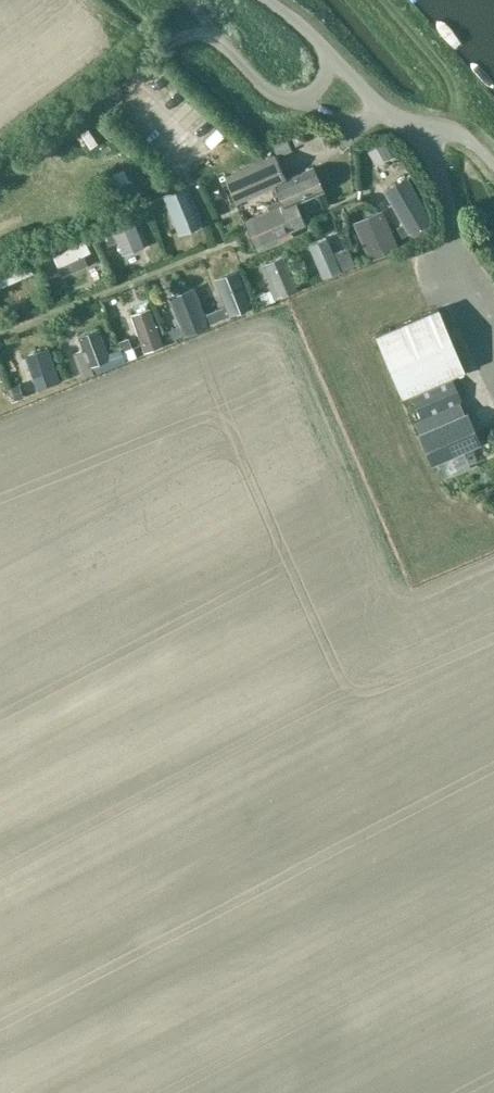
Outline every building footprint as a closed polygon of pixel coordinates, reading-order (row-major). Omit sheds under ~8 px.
[(326,142),(329,134),(321,131),(317,139),(326,142)] [(279,155),(291,150),(284,134),(272,139),(279,155)] [(373,161),(388,152),(384,145),(369,154),(373,161)] [(322,189),(317,178),(312,167),(286,179),(274,153),(225,175),(237,202),(275,185),(282,201),(284,205),(296,200),(322,189)] [(100,193),(120,193),(120,173),(100,173),(100,193)] [(383,190),(409,234),(433,220),(407,176),(383,190)] [(166,205),(178,233),(203,223),(187,185),(152,199),(156,209),(166,205)] [(284,205),(282,201),(243,219),(257,250),(293,234),(291,229),(306,223),(296,200),(284,205)] [(353,222),(369,260),(399,247),(383,209),(353,222)] [(109,218),(98,223),(108,245),(117,241),(122,254),(144,245),(131,216),(112,224),(109,218)] [(69,232),(59,236),(62,242),(71,238),(69,232)] [(308,245),(322,277),(341,269),(326,237),(308,245)] [(47,255),(53,272),(81,262),(74,245),(47,255)] [(276,299),(297,289),(282,255),(261,265),(276,299)] [(28,274),(26,265),(0,272),(0,282),(28,274)] [(228,316),(252,307),(237,270),(214,279),(228,316)] [(168,297),(184,336),(210,325),(194,286),(168,297)] [(258,306),(268,302),(264,292),(254,296),(258,306)] [(401,394),(463,368),(438,307),(375,333),(401,394)] [(130,315),(144,352),(163,345),(150,308),(130,315)] [(78,336),(90,366),(110,358),(98,328),(78,336)] [(128,337),(118,341),(121,351),(132,347),(128,337)] [(48,348),(27,355),(38,388),(59,381),(48,348)] [(453,378),(412,395),(421,416),(414,419),(431,461),(434,460),(441,477),(469,465),(462,448),(479,441),(467,411),(465,412),(460,399),(461,399),(453,378)] [(14,399),(21,397),(17,385),(10,387),(14,399)]
